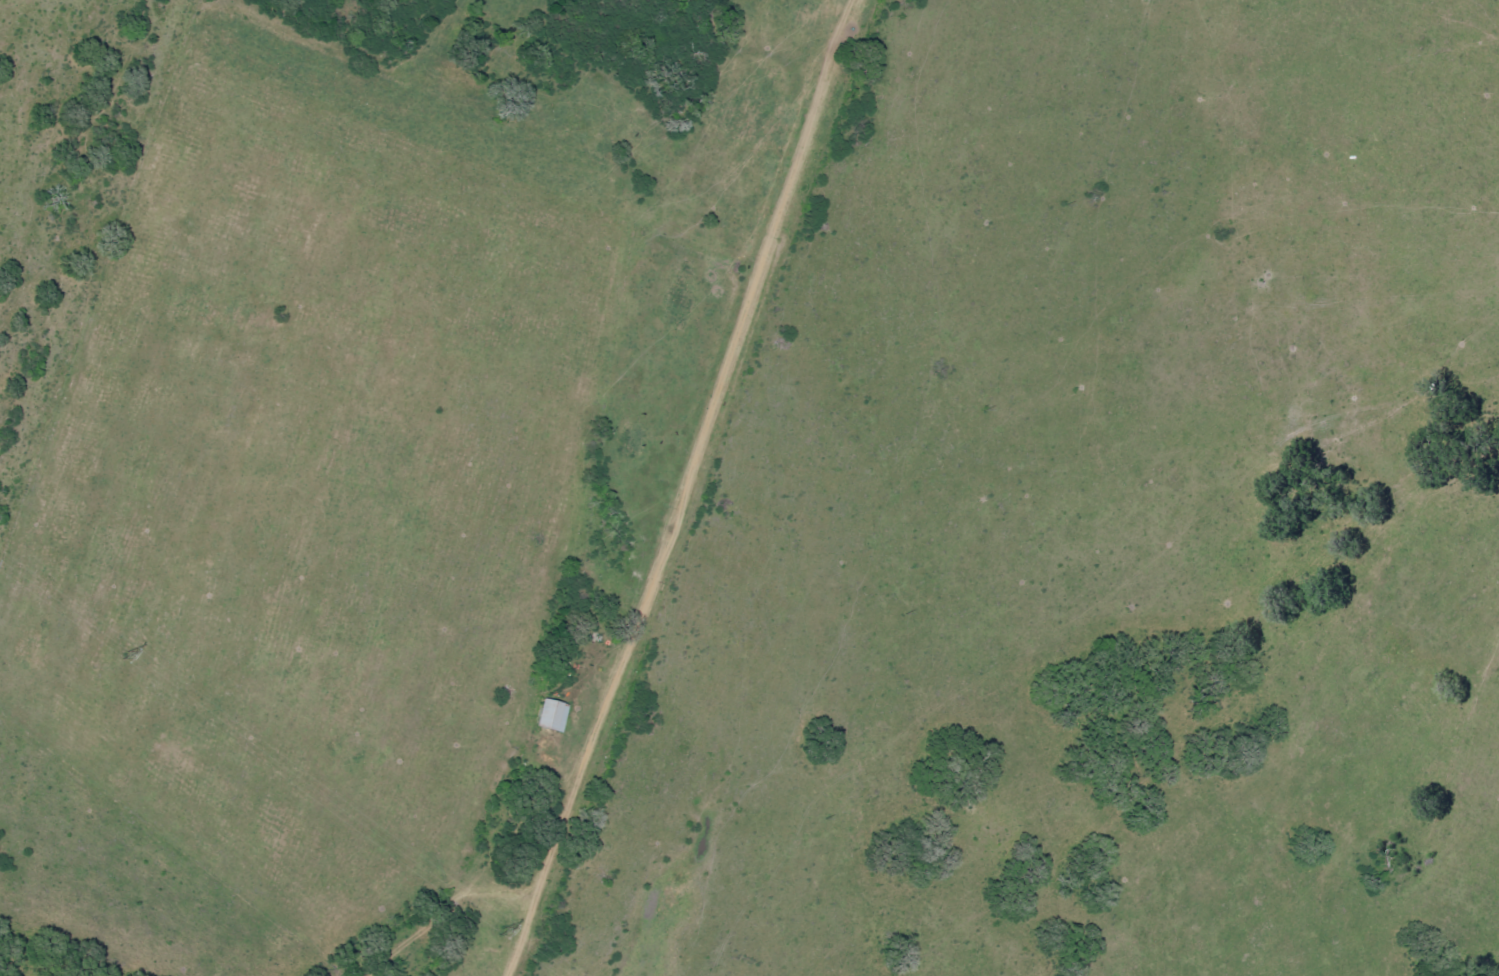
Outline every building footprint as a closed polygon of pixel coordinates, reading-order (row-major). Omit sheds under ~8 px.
[(569,703),(543,698),(538,726),(563,731),(569,703)]
